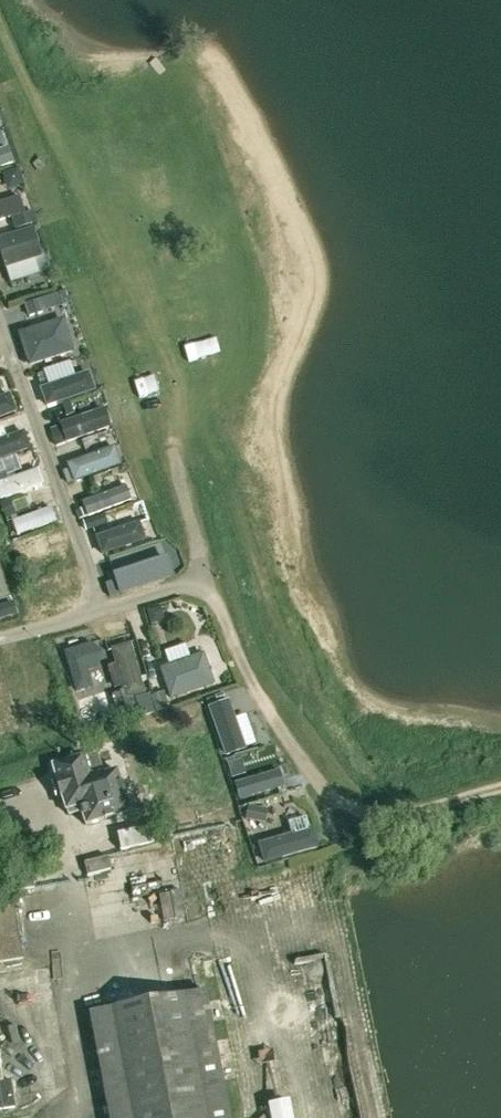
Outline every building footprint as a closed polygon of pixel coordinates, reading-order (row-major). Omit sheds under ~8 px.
[(0,149),(0,167),(12,163),(6,147),(0,149)] [(8,188),(23,183),(17,167),(2,172),(8,188)] [(23,214),(18,197),(0,203),(0,221),(23,214)] [(41,258),(32,229),(0,239),(0,251),(6,269),(10,283),(46,272),(41,258)] [(72,352),(62,320),(20,334),(30,365),(72,352)] [(48,408),(95,392),(88,372),(41,388),(48,408)] [(15,412),(8,395),(0,398),(0,417),(15,412)] [(62,427),(68,444),(109,429),(102,409),(61,424),(62,427)] [(12,437),(0,441),(0,460),(29,450),(23,433),(12,437)] [(76,484),(121,467),(114,448),(69,465),(76,484)] [(0,483),(0,498),(1,501),(42,486),(37,470),(0,483)] [(125,485),(82,501),(89,518),(131,502),(125,485)] [(13,521),(18,536),(55,523),(50,508),(13,521)] [(139,523),(97,537),(103,553),(144,539),(139,523)] [(38,567),(76,556),(72,542),(34,552),(38,567)] [(165,578),(159,561),(117,577),(116,577),(108,581),(112,594),(122,590),(123,593),(165,578)] [(10,596),(0,567),(0,599),(10,596)] [(132,697),(145,693),(130,644),(112,649),(124,689),(127,698),(132,697)] [(213,687),(202,654),(161,669),(172,701),(213,687)] [(132,715),(137,714),(132,698),(132,697),(127,698),(124,689),(109,693),(116,720),(132,715)] [(209,707),(226,756),(246,749),(229,700),(209,707)] [(99,752),(82,757),(89,780),(105,775),(99,754),(99,752)] [(89,780),(82,757),(53,766),(55,774),(57,779),(55,780),(58,789),(61,798),(61,797),(62,797),(63,801),(66,811),(67,811),(68,810),(69,815),(81,811),(83,815),(86,825),(129,812),(116,772),(105,775),(89,780)] [(236,784),(240,799),(283,786),(279,771),(236,784)] [(148,816),(120,822),(126,849),(154,842),(148,816)] [(311,830),(309,830),(306,818),(288,823),(292,835),(261,844),(267,864),(317,850),(311,830)] [(118,876),(94,883),(100,905),(119,899),(116,886),(133,881),(123,844),(110,847),(118,876)] [(23,960),(13,893),(0,895),(0,964),(23,960)] [(206,991),(140,1003),(90,1012),(99,1063),(109,1117),(229,1117),(206,991)] [(25,1104),(10,1105),(8,1084),(0,1084),(0,1117),(26,1115),(25,1104)] [(289,1101),(275,1104),(268,1105),(269,1108),(269,1111),(262,1117),(292,1117),(289,1101)]
